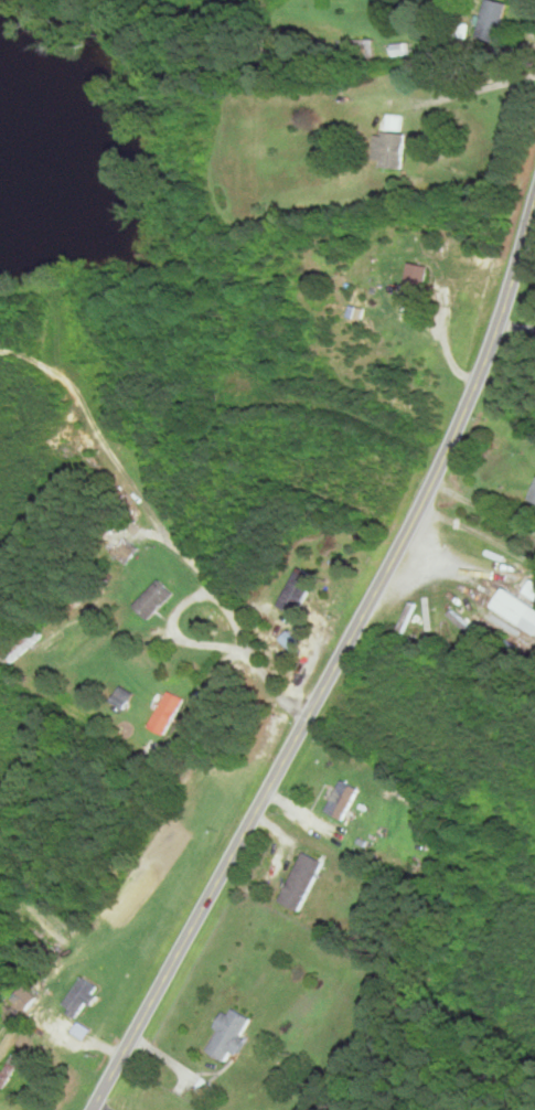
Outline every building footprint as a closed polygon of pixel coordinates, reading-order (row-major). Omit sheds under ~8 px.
[(493,0),(486,0),(476,39),(498,44),(508,4),(493,0)] [(374,40),(340,40),(340,60),(374,60),(374,40)] [(376,135),(372,165),(401,168),(406,135),(401,134),(403,116),(388,115),(385,137),(376,135)] [(427,267),(408,264),(403,292),(422,295),(427,267)] [(113,554),(126,565),(139,549),(125,538),(113,554)] [(295,616),(316,577),(299,568),(278,606),(295,616)] [(174,594),(159,579),(132,606),(147,621),(174,594)] [(527,579),(520,592),(534,600),(534,583),(527,579)] [(490,608),(522,627),(534,608),(502,588),(490,608)] [(9,656),(17,663),(41,637),(33,630),(9,656)] [(123,710),(133,696),(120,687),(110,701),(123,710)] [(149,729),(165,737),(183,700),(167,692),(149,729)] [(360,793),(342,781),(323,809),(341,821),(360,793)] [(323,863),(300,853),(278,904),(301,914),(323,863)] [(99,990),(83,978),(62,1008),(77,1020),(99,990)] [(204,1051),(226,1062),(231,1054),(233,1055),(252,1020),(232,1010),(228,1017),(224,1015),(204,1051)]
